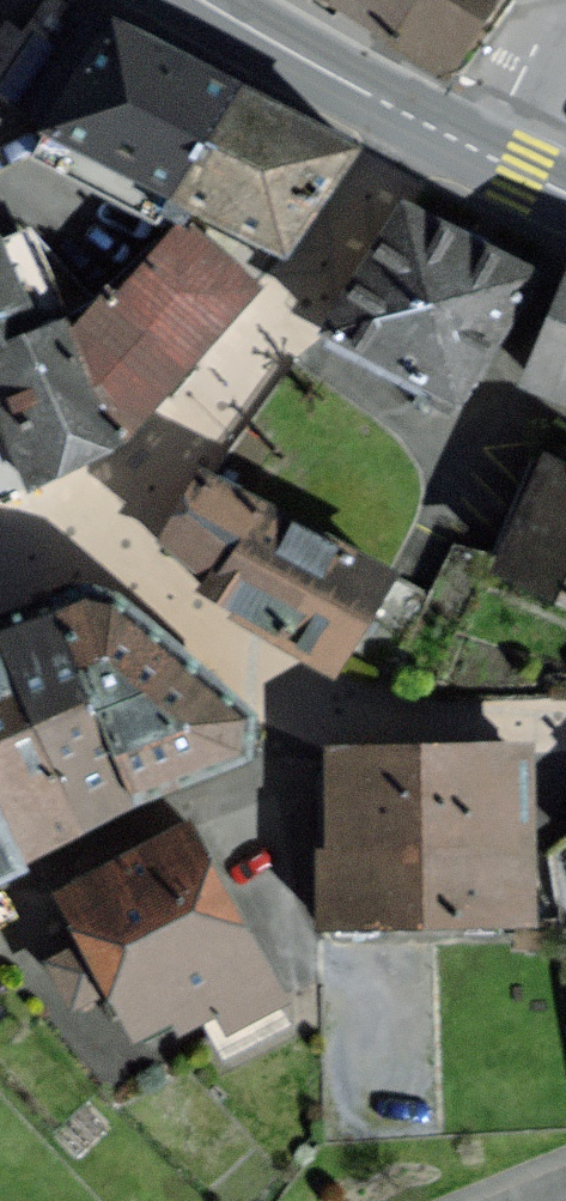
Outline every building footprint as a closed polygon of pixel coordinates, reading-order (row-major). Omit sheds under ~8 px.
[(50,118),(107,20),(72,0),(52,0),(30,38),(10,26),(0,43),(0,90),(50,118)] [(452,80),(502,0),(325,0),(452,80)] [(50,118),(45,126),(168,198),(234,85),(111,14),(107,20),(50,118)] [(234,85),(168,198),(289,256),(358,148),(234,85)] [(542,277),(406,202),(322,336),(461,404),(542,277)] [(106,296),(69,339),(121,450),(256,291),(183,229),(117,305),(106,296)] [(45,486),(121,450),(69,339),(21,238),(0,247),(0,433),(28,494),(45,486)] [(565,400),(565,292),(526,383),(565,400)] [(543,462),(499,568),(565,596),(565,472),(543,462)] [(390,577),(206,472),(168,538),(218,566),(203,592),(337,668),(390,577)] [(183,673),(86,596),(51,612),(142,805),(256,752),(242,718),(183,673)] [(48,614),(0,636),(0,657),(82,833),(134,809),(142,805),(51,612),(48,614)] [(78,835),(82,833),(0,657),(0,806),(25,859),(78,835)] [(529,870),(527,750),(334,752),(334,783),(336,921),(529,919),(529,870)] [(25,859),(0,806),(0,871),(25,859)] [(286,1008),(191,825),(54,896),(98,981),(135,1052),(214,1011),(228,1038),(242,1030),(286,1008)]
